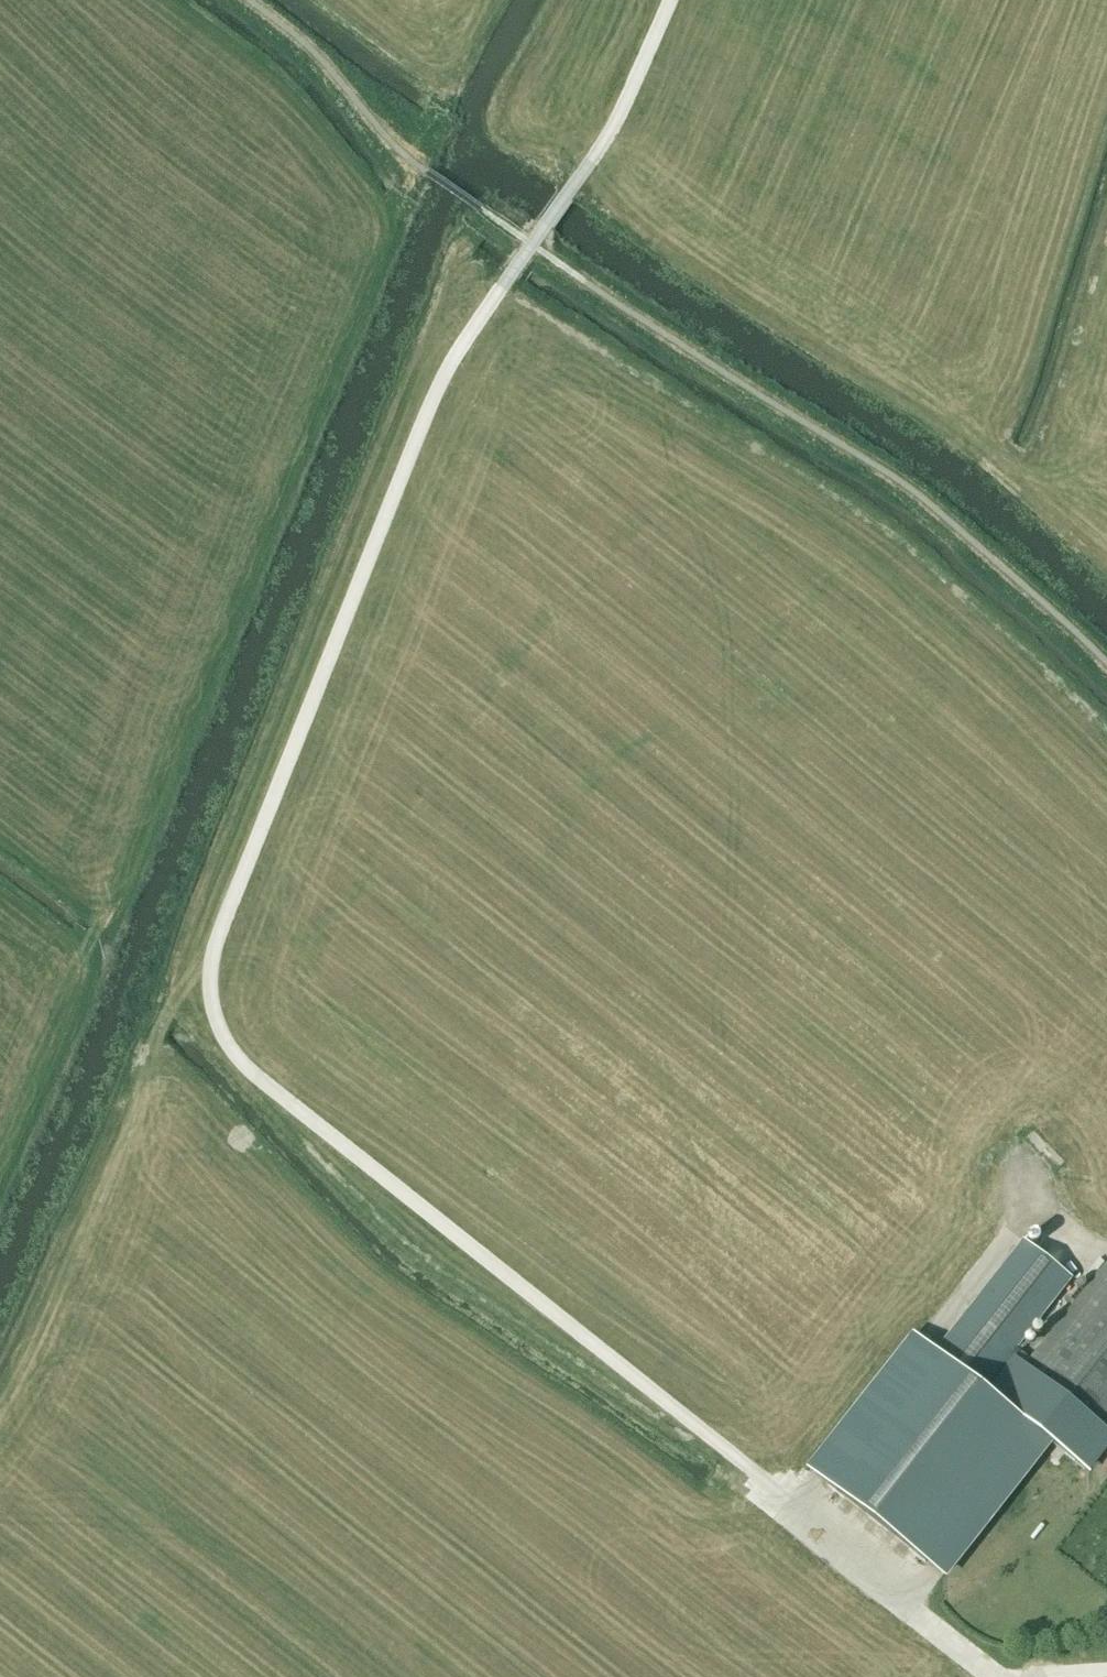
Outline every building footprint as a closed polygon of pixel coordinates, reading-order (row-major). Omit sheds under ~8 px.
[(810,1472),(942,1576),(1049,1440),(984,1389),(1071,1279),(1023,1241),(935,1353),(916,1338),(810,1472)] [(1100,1450),(1106,1440),(1106,1266),(1105,1265),(1013,1381),(1074,1429),(1045,1466),(1087,1499),(1106,1474),(1106,1455),(1100,1450)]
